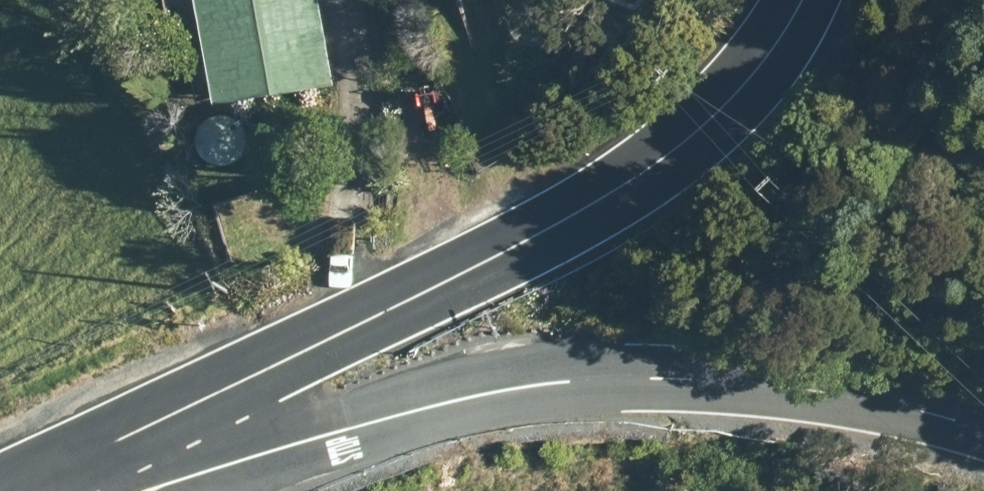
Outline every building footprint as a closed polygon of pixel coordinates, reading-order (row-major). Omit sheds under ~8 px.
[(311,0),(184,0),(204,110),(327,87),(311,0)]
